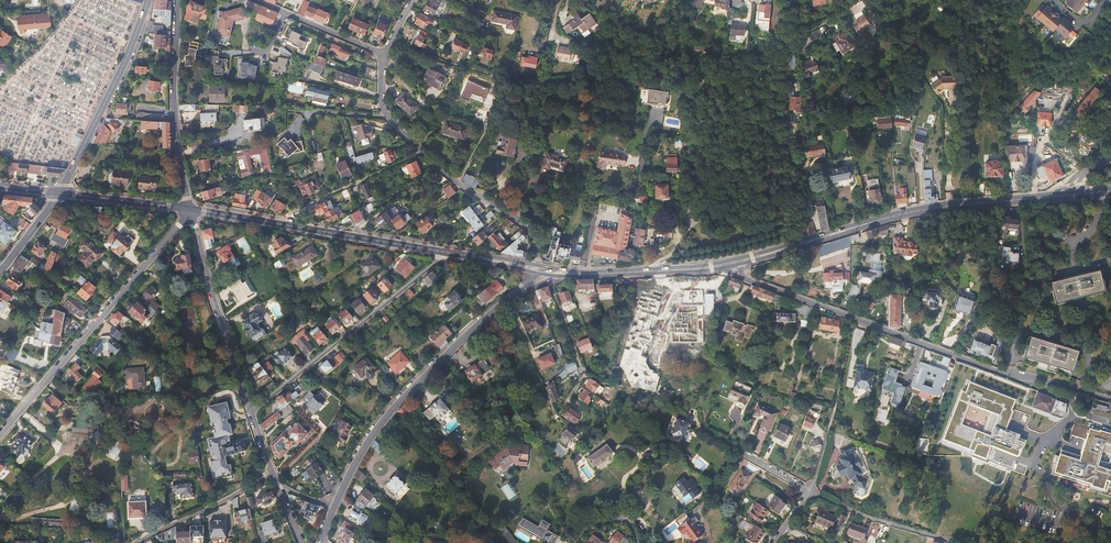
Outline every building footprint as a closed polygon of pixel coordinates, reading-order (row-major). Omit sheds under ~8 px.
[(171,23),(171,14),(171,5),(166,5),(166,0),(156,0),(156,15),(166,16),(165,23),(171,23)] [(424,10),(434,14),(438,6),(440,7),(440,5),(439,4),(441,0),(429,0),(424,10)] [(714,11),(729,12),(730,0),(728,0),(715,0),(714,11)] [(1077,13),(1083,5),(1087,0),(1070,0),(1066,4),(1077,13)] [(250,1),(248,7),(259,11),(260,5),(259,5),(250,1)] [(204,14),(204,13),(206,7),(204,6),(191,2),(185,18),(196,22),(200,13),(204,14)] [(770,21),(771,5),(759,4),(758,20),(770,21)] [(856,17),(860,8),(853,4),(848,13),(856,17)] [(260,5),(259,11),(255,20),(269,26),(272,27),(278,13),(260,5)] [(1043,5),(1034,15),(1045,24),(1053,31),(1056,29),(1066,37),(1075,27),(1071,24),(1069,22),(1064,18),(1062,21),(1057,17),(1059,14),(1056,11),(1053,9),(1051,11),(1043,5)] [(299,14),(304,16),(306,13),(308,8),(303,6),(299,14)] [(223,12),(219,10),(213,33),(229,37),(234,20),(244,17),(241,7),(223,12)] [(318,11),(309,7),(308,8),(306,13),(315,17),(318,11)] [(328,18),(330,14),(320,10),(318,9),(318,11),(315,17),(314,20),(321,23),(324,24),(327,17),(328,18)] [(507,27),(516,29),(518,15),(494,11),(492,21),(507,24),(507,27)] [(432,26),(435,20),(434,19),(430,17),(421,12),(416,23),(420,25),(420,26),(423,28),(426,22),(432,26)] [(49,13),(48,14),(18,16),(19,20),(18,21),(19,30),(20,29),(20,33),(24,33),(24,29),(50,27),(49,13)] [(588,27),(590,29),(598,23),(591,13),(583,19),(579,13),(574,16),(576,19),(565,28),(569,34),(581,26),(584,30),(588,27)] [(857,24),(855,26),(861,36),(868,32),(866,28),(870,26),(864,16),(855,21),(857,24)] [(350,27),(358,31),(361,23),(362,22),(354,18),(350,27)] [(150,29),(149,31),(163,33),(163,26),(153,25),(154,21),(150,20),(147,28),(150,29)] [(301,22),(295,20),(293,26),(299,28),(301,22)] [(379,22),(374,33),(377,35),(377,37),(382,39),(388,26),(387,25),(388,23),(384,21),(383,24),(379,22)] [(361,23),(358,31),(365,34),(369,25),(362,22),(361,23)] [(745,25),(732,24),(731,34),(744,35),(745,25)] [(418,30),(408,25),(404,32),(414,37),(418,30)] [(289,27),(285,35),(289,37),(288,40),(293,42),(292,43),(300,46),(299,48),(304,50),(308,42),(306,40),(307,36),(293,30),(293,29),(289,27)] [(818,30),(809,34),(812,41),(821,37),(818,30)] [(3,31),(0,35),(0,43),(4,46),(5,44),(6,45),(11,38),(3,31)] [(427,49),(429,45),(423,42),(428,33),(424,31),(421,36),(420,35),(415,43),(422,47),(427,49)] [(840,40),(833,44),(835,49),(839,48),(843,56),(857,47),(856,44),(848,31),(838,37),(840,40)] [(1051,38),(1060,44),(1065,38),(1056,31),(1051,38)] [(164,50),(169,50),(170,39),(164,38),(164,36),(156,35),(155,38),(154,47),(164,47),(164,50)] [(97,47),(105,48),(105,50),(110,51),(111,42),(107,41),(108,37),(106,37),(106,42),(98,42),(97,47)] [(458,40),(459,39),(457,38),(455,42),(453,41),(452,45),(453,46),(452,48),(454,49),(454,50),(457,51),(457,50),(459,51),(459,50),(465,53),(469,45),(462,43),(463,42),(462,42),(458,40)] [(191,40),(190,40),(189,55),(186,54),(186,65),(196,65),(196,61),(202,61),(203,55),(197,55),(197,49),(198,49),(199,42),(191,40)] [(347,57),(349,50),(343,47),(341,46),(340,45),(333,42),(330,49),(337,52),(337,53),(338,53),(340,54),(344,56),(347,57)] [(707,44),(695,42),(695,46),(698,46),(697,50),(706,52),(707,44)] [(316,62),(318,63),(325,65),(327,58),(324,56),(328,46),(323,44),(319,55),(317,58),(316,62)] [(559,44),(557,55),(570,57),(571,50),(574,50),(575,47),(559,44)] [(485,57),(492,59),(494,51),(493,50),(493,48),(485,45),(482,54),(486,55),(485,57)] [(284,47),(283,46),(280,52),(281,53),(280,58),(279,57),(278,63),(275,62),(274,67),(273,67),(272,71),(279,73),(280,71),(283,72),(283,71),(286,71),(287,67),(288,67),(289,63),(288,63),(289,55),(288,55),(291,52),(284,47)] [(215,73),(223,74),(224,68),(227,69),(228,59),(219,58),(219,51),(212,49),(211,63),(215,64),(215,73)] [(538,58),(526,55),(525,57),(523,57),(521,64),(536,67),(538,58)] [(2,68),(5,72),(10,67),(0,58),(0,70),(2,68)] [(819,70),(815,59),(801,64),(806,77),(813,75),(812,72),(819,70)] [(322,71),(325,65),(318,63),(316,62),(311,61),(309,65),(322,71)] [(248,63),(241,62),(239,77),(247,78),(247,76),(256,78),(257,66),(248,65),(248,63)] [(371,67),(364,65),(361,72),(368,74),(371,67)] [(341,70),(338,69),(335,77),(337,81),(341,79),(353,83),(355,86),(359,85),(362,77),(341,70)] [(430,69),(424,78),(442,89),(447,78),(430,69)] [(943,78),(931,85),(936,93),(945,88),(957,88),(957,76),(943,77),(943,78)] [(494,91),(468,79),(463,91),(468,94),(467,96),(470,100),(472,100),(475,105),(490,112),(494,91)] [(160,82),(150,81),(149,89),(159,91),(160,82)] [(793,82),(787,82),(786,98),(791,98),(790,103),(789,108),(790,108),(790,109),(793,109),(799,109),(801,98),(793,97),(793,82)] [(987,83),(985,85),(990,90),(988,92),(993,97),(996,94),(991,88),(992,87),(987,83)] [(224,86),(212,86),(211,100),(224,100),(224,86)] [(327,103),(330,92),(309,87),(308,88),(307,91),(308,93),(309,93),(308,98),(327,103)] [(1102,94),(1094,88),(1073,115),(1082,121),(1102,94)] [(669,93),(648,90),(646,102),(653,104),(653,105),(659,106),(659,108),(664,108),(665,100),(667,100),(669,93)] [(420,105),(405,91),(396,101),(410,115),(420,105)] [(1041,93),(1033,91),(1019,106),(1025,113),(1030,109),(1028,107),(1041,93)] [(128,104),(117,103),(116,113),(114,113),(114,118),(121,118),(122,113),(128,114),(128,109),(130,109),(131,101),(129,101),(128,104)] [(215,103),(204,103),(204,111),(201,112),(201,118),(215,118),(216,109),(219,109),(219,103),(215,103)] [(137,113),(137,119),(142,120),(163,121),(163,114),(145,113),(145,112),(137,112),(137,113)] [(1037,127),(1037,135),(1044,135),(1045,126),(1051,126),(1052,113),(1039,112),(1037,127)] [(907,119),(896,118),(896,124),(911,125),(911,114),(907,114),(907,119)] [(262,129),(262,127),(262,118),(262,116),(254,117),(254,118),(245,119),(246,126),(251,126),(251,128),(252,129),(253,129),(255,129),(262,129)] [(114,118),(107,117),(98,136),(95,135),(92,142),(106,143),(111,132),(125,118),(121,118),(114,118)] [(891,118),(878,119),(879,127),(892,126),(891,118)] [(163,121),(142,120),(141,126),(143,128),(157,129),(159,127),(163,127),(164,148),(165,148),(166,151),(171,151),(171,150),(170,122),(169,121),(163,121)] [(442,131),(464,138),(467,128),(446,121),(442,131)] [(181,124),(182,134),(190,133),(190,130),(186,130),(186,123),(181,124)] [(366,123),(356,126),(361,140),(372,137),(371,129),(369,130),(366,123)] [(917,129),(915,134),(926,137),(927,132),(917,129)] [(74,139),(80,142),(83,134),(77,131),(74,138),(74,139)] [(497,152),(513,156),(519,134),(505,131),(503,141),(500,140),(497,152)] [(915,134),(912,147),(922,150),(926,137),(915,134)] [(280,147),(282,155),(287,154),(293,153),(304,150),(302,140),(294,141),(290,142),(288,140),(285,136),(277,143),(281,147),(280,147)] [(816,153),(816,155),(825,153),(824,143),(818,144),(814,144),(816,153)] [(811,155),(816,155),(816,153),(814,144),(810,145),(810,146),(809,146),(806,150),(807,155),(811,155)] [(1025,144),(1017,145),(1012,145),(1006,146),(1007,160),(1010,160),(1014,160),(1025,159),(1025,144)] [(260,152),(264,170),(271,169),(266,145),(253,147),(249,148),(250,154),(260,152)] [(346,147),(351,163),(356,161),(357,164),(374,159),(374,154),(373,152),(356,157),(352,145),(346,147)] [(247,148),(239,149),(240,152),(237,153),(238,159),(243,158),(245,169),(241,170),(242,175),(253,173),(247,148)] [(391,149),(385,152),(389,162),(396,159),(394,156),(397,154),(396,151),(393,152),(391,149)] [(620,153),(613,152),(606,151),(601,151),(600,162),(597,166),(603,170),(608,163),(619,165),(619,164),(625,165),(626,156),(620,155),(620,153)] [(543,166),(549,168),(550,165),(564,169),(568,158),(548,152),(543,166)] [(321,153),(310,155),(312,162),(323,159),(321,153)] [(208,158),(199,159),(201,170),(211,168),(208,158)] [(675,158),(667,158),(667,163),(666,163),(666,172),(675,172),(675,158)] [(1055,160),(1038,168),(1041,175),(1047,172),(1051,181),(1062,175),(1055,160)] [(24,163),(7,161),(6,169),(47,174),(47,176),(57,176),(62,177),(66,170),(66,169),(50,167),(50,166),(24,163)] [(345,161),(336,165),(342,178),(351,174),(345,161)] [(413,177),(420,173),(419,169),(420,169),(416,161),(407,165),(413,177)] [(986,173),(987,176),(1003,175),(1002,162),(996,162),(996,161),(992,161),(992,162),(986,162),(986,164),(985,166),(985,170),(986,173)] [(411,178),(413,177),(407,165),(403,166),(409,180),(411,178)] [(829,169),(831,182),(851,178),(848,166),(829,169)] [(128,184),(129,173),(113,170),(112,182),(128,184)] [(462,181),(475,188),(476,186),(473,184),(476,178),(470,175),(470,176),(466,173),(465,175),(462,181)] [(295,181),(298,188),(301,195),(304,194),(304,195),(309,193),(310,194),(315,191),(315,190),(321,187),(315,175),(305,180),(305,181),(302,182),(300,179),(295,181)] [(439,183),(444,178),(441,175),(436,179),(439,183)] [(138,187),(147,188),(147,186),(151,186),(152,177),(139,176),(138,187)] [(928,201),(938,200),(937,195),(931,196),(930,179),(924,180),(925,202),(928,201)] [(880,198),(878,182),(867,184),(869,200),(880,198)] [(376,200),(373,195),(372,196),(366,184),(361,186),(366,198),(364,199),(366,205),(367,205),(372,202),(376,200)] [(443,189),(446,193),(453,188),(451,184),(443,189)] [(667,185),(655,185),(655,198),(668,198),(667,185)] [(896,202),(897,202),(907,201),(906,187),(899,187),(900,193),(896,194),(895,194),(896,202)] [(214,188),(202,191),(204,199),(216,196),(216,195),(222,194),(220,188),(214,189),(214,188)] [(453,188),(446,193),(449,197),(456,192),(453,188)] [(253,197),(257,199),(261,192),(257,190),(253,197)] [(261,192),(257,199),(262,203),(261,204),(266,207),(272,197),(262,191),(261,192)] [(236,193),(235,193),(233,204),(245,206),(246,201),(245,201),(245,195),(236,193)] [(19,204),(23,205),(24,197),(5,194),(3,201),(7,204),(5,207),(4,207),(4,204),(2,203),(1,206),(13,214),(14,213),(19,204)] [(34,215),(36,216),(41,210),(33,200),(33,198),(24,197),(23,205),(26,205),(35,214),(34,215)] [(277,199),(273,206),(281,211),(285,204),(277,199)] [(821,230),(828,228),(824,199),(816,201),(818,214),(821,230)] [(318,211),(319,211),(321,215),(326,212),(331,209),(333,208),(331,205),(330,203),(330,200),(325,202),(316,206),(316,207),(316,208),(315,208),(316,211),(317,211),(318,211)] [(477,215),(484,210),(479,204),(472,209),(470,205),(462,211),(469,221),(477,215)] [(391,209),(396,216),(401,213),(396,205),(391,209)] [(339,217),(334,207),(333,208),(331,209),(326,212),(328,216),(327,216),(330,221),(335,217),(336,219),(339,217)] [(355,228),(366,221),(359,209),(356,211),(350,214),(352,217),(351,217),(354,223),(348,227),(355,228)] [(396,216),(391,209),(377,219),(382,226),(390,220),(392,219),(396,216)] [(24,216),(32,222),(34,219),(35,217),(26,210),(22,214),(24,216)] [(491,210),(485,215),(488,219),(494,214),(491,210)] [(401,212),(401,213),(396,216),(392,219),(398,227),(405,222),(409,219),(406,215),(404,216),(401,212)] [(596,266),(617,265),(617,257),(618,249),(624,250),(625,249),(626,249),(629,229),(626,229),(627,224),(631,225),(632,218),(623,213),(620,229),(618,230),(597,226),(592,252),(593,266),(596,266)] [(426,217),(417,223),(424,232),(432,226),(429,221),(430,219),(428,215),(426,217)] [(477,215),(469,221),(477,231),(484,225),(477,215)] [(1009,216),(1001,215),(1000,228),(1007,229),(1008,226),(1017,227),(1018,219),(1009,218),(1009,216)] [(20,223),(26,229),(32,222),(24,216),(20,223)] [(0,219),(0,239),(6,244),(16,230),(0,219)] [(513,222),(509,220),(504,224),(507,228),(514,223),(513,222)] [(805,235),(815,232),(812,221),(801,225),(803,232),(805,235)] [(71,228),(62,224),(57,233),(66,238),(71,228)] [(888,224),(867,230),(868,236),(873,235),(873,236),(876,235),(876,234),(880,233),(881,235),(888,233),(888,224)] [(548,256),(554,261),(555,255),(560,238),(562,231),(558,229),(558,227),(553,226),(551,227),(549,234),(550,236),(554,237),(548,256)] [(211,228),(202,231),(206,248),(206,249),(212,247),(211,243),(209,243),(208,240),(214,238),(211,228)] [(635,237),(634,243),(643,245),(646,230),(637,228),(635,233),(633,233),(632,234),(632,236),(633,237),(635,237)] [(525,232),(522,229),(511,237),(514,241),(520,236),(525,232)] [(488,237),(483,230),(473,238),(479,244),(487,238),(488,237)] [(113,231),(106,240),(112,244),(112,245),(115,247),(114,249),(117,253),(118,253),(119,253),(120,254),(121,254),(121,253),(124,249),(128,249),(130,247),(129,244),(134,238),(128,234),(126,236),(121,236),(119,235),(118,235),(113,231)] [(493,232),(488,237),(499,250),(505,245),(494,232),(493,232)] [(510,244),(501,253),(524,257),(525,251),(517,250),(518,245),(526,239),(525,238),(528,235),(525,232),(520,236),(514,241),(510,244)] [(902,245),(902,242),(903,237),(894,236),(893,246),(892,253),(904,254),(904,257),(911,258),(912,255),(916,255),(917,246),(913,246),(913,244),(907,243),(907,245),(902,245)] [(850,240),(851,237),(831,243),(824,245),(827,253),(834,251),(850,246),(850,245),(850,240)] [(277,253),(278,253),(290,246),(287,241),(286,242),(284,239),(283,240),(281,238),(273,243),(273,244),(272,245),(275,249),(274,249),(274,251),(274,252),(276,253),(277,253)] [(554,261),(553,262),(559,262),(559,258),(563,258),(563,263),(568,264),(571,246),(564,244),(565,239),(560,238),(555,255),(554,261)] [(97,259),(103,252),(87,239),(81,246),(97,259)] [(112,244),(106,240),(102,245),(108,250),(112,245),(112,244)] [(47,249),(46,247),(46,246),(38,241),(32,250),(39,256),(43,251),(45,252),(47,249)] [(571,246),(568,264),(571,264),(573,258),(580,260),(581,260),(583,251),(576,249),(577,243),(572,242),(572,243),(571,246)] [(226,262),(228,261),(230,265),(237,261),(234,256),(234,255),(232,252),(231,251),(231,248),(230,246),(228,246),(224,248),(224,247),(221,249),(221,250),(218,251),(218,254),(219,256),(221,256),(224,262),(227,263),(226,262)] [(313,246),(295,256),(300,265),(318,255),(313,246)] [(624,250),(618,249),(617,257),(630,260),(631,256),(635,257),(636,250),(634,250),(635,249),(633,248),(630,248),(629,250),(626,249),(625,249),(624,250)] [(50,270),(51,267),(57,254),(52,252),(45,267),(45,268),(50,270)] [(181,257),(182,258),(175,260),(178,271),(191,267),(188,255),(186,255),(186,254),(183,254),(184,256),(181,257)] [(20,258),(13,266),(21,272),(30,260),(22,255),(20,258)] [(368,275),(373,272),(371,270),(379,264),(372,256),(360,265),(368,275)] [(32,257),(30,260),(33,262),(34,264),(37,265),(39,263),(32,257)] [(405,258),(397,268),(406,276),(414,266),(405,258)] [(282,259),(274,264),(277,270),(285,265),(282,259)] [(45,267),(39,263),(37,265),(49,274),(50,270),(45,268),(45,267)] [(29,271),(29,272),(44,282),(49,274),(37,265),(34,264),(33,266),(29,271)] [(504,270),(495,268),(490,273),(495,278),(504,270)] [(847,279),(846,272),(842,272),(842,273),(838,273),(838,270),(824,271),(824,273),(824,282),(832,281),(832,280),(838,279),(843,279),(847,279)] [(1100,270),(1052,282),(1057,300),(1104,288),(1100,270)] [(862,282),(874,284),(875,280),(875,278),(875,277),(875,276),(875,275),(875,274),(874,274),(860,271),(858,281),(859,281),(858,286),(853,284),(848,296),(855,299),(857,293),(860,293),(862,282)] [(429,287),(438,279),(433,272),(423,280),(429,287)] [(11,276),(7,283),(18,291),(20,288),(19,286),(21,282),(18,280),(21,277),(15,273),(13,276),(11,276)] [(384,280),(379,284),(385,292),(392,286),(388,281),(388,279),(387,277),(385,277),(384,278),(384,280)] [(741,282),(730,278),(728,284),(737,287),(739,287),(740,283),(741,282)] [(234,291),(240,303),(247,299),(247,297),(252,294),(245,282),(242,283),(240,279),(228,286),(231,292),(234,291)] [(578,280),(578,282),(578,290),(595,289),(594,279),(578,280)] [(497,280),(479,295),(486,303),(503,288),(497,280)] [(87,281),(78,292),(87,299),(95,289),(93,287),(95,285),(90,281),(88,283),(87,281)] [(612,285),(598,286),(599,292),(600,292),(601,299),(613,298),(612,285)] [(763,289),(752,285),(751,287),(749,293),(751,294),(752,292),(757,294),(757,295),(763,298),(763,297),(772,300),(774,293),(764,289),(763,289)] [(145,302),(149,307),(151,308),(155,311),(160,306),(151,299),(157,293),(155,291),(156,290),(152,286),(150,289),(149,288),(143,295),(144,296),(142,298),(146,301),(145,302)] [(536,291),(542,308),(545,307),(543,302),(552,299),(547,287),(536,291)] [(923,297),(922,303),(929,304),(929,306),(930,306),(931,308),(935,308),(937,307),(938,307),(938,299),(942,299),(943,294),(941,293),(941,289),(924,287),(923,297)] [(0,289),(0,297),(8,302),(12,297),(0,289)] [(372,289),(364,295),(370,304),(378,297),(372,289)] [(415,295),(410,289),(408,290),(406,292),(410,298),(415,295)] [(450,311),(463,300),(460,297),(459,297),(458,296),(459,295),(457,292),(455,293),(454,291),(445,299),(447,302),(444,304),(450,311)] [(577,305),(576,302),(573,303),(569,291),(559,294),(563,303),(564,302),(565,307),(569,305),(571,310),(578,307),(577,305)] [(642,292),(620,367),(631,387),(655,393),(661,372),(650,369),(646,362),(647,358),(645,357),(649,345),(651,345),(653,336),(652,335),(663,294),(654,291),(653,295),(642,292)] [(672,332),(672,342),(703,342),(703,291),(683,291),(683,305),(680,305),(680,313),(677,313),(677,322),(675,322),(675,332),(672,332)] [(953,308),(971,315),(976,300),(958,293),(953,308)] [(87,308),(72,295),(64,305),(72,312),(74,310),(80,316),(87,308)] [(784,297),(778,295),(775,303),(781,305),(784,297)] [(901,295),(891,295),(890,325),(891,326),(899,327),(901,295)] [(0,297),(0,307),(3,309),(5,309),(9,303),(8,302),(0,297)] [(314,298),(308,302),(312,307),(317,303),(314,298)] [(722,306),(721,299),(714,302),(714,309),(714,310),(722,306)] [(365,308),(359,300),(352,305),(358,313),(365,308)] [(149,318),(155,312),(155,311),(151,308),(149,307),(146,310),(138,303),(129,312),(142,324),(146,319),(147,319),(149,318)] [(345,324),(356,316),(349,307),(339,315),(345,324)] [(52,333),(61,335),(63,324),(68,325),(68,324),(70,324),(71,320),(69,320),(69,318),(64,317),(66,312),(56,309),(53,325),(52,333)] [(124,324),(129,319),(125,315),(124,316),(119,312),(116,316),(115,315),(112,318),(113,318),(111,322),(116,326),(121,320),(124,324)] [(262,320),(258,314),(256,314),(255,314),(256,315),(255,315),(254,313),(246,318),(248,320),(242,323),(251,337),(255,335),(259,341),(264,337),(264,336),(259,329),(256,324),(262,320)] [(796,314),(774,313),(774,321),(796,322),(796,314)] [(291,315),(277,327),(279,329),(289,321),(290,322),(294,319),(291,315)] [(340,329),(343,326),(334,315),(331,318),(333,320),(326,325),(333,334),(339,329),(340,329)] [(538,315),(523,322),(527,331),(537,327),(538,329),(542,327),(538,315)] [(381,320),(385,325),(390,321),(386,316),(381,320)] [(834,319),(821,317),(819,328),(838,332),(839,321),(834,321),(834,319)] [(808,327),(810,321),(802,319),(802,325),(808,327)] [(727,321),(723,330),(728,332),(729,331),(732,333),(731,334),(736,336),(735,340),(743,343),(745,337),(750,339),(752,333),(756,334),(758,329),(748,325),(747,328),(745,327),(744,327),(745,325),(734,321),(733,325),(731,325),(732,323),(727,321)] [(40,326),(39,328),(39,331),(52,333),(53,325),(40,323),(40,326)] [(441,350),(448,343),(445,340),(451,334),(445,325),(430,338),(441,350)] [(118,340),(123,334),(113,326),(110,329),(113,332),(111,334),(118,340)] [(317,327),(314,330),(311,332),(310,333),(319,345),(327,339),(317,327)] [(39,328),(34,328),(33,339),(37,339),(38,337),(44,340),(60,342),(61,335),(52,333),(39,331),(39,328)] [(102,352),(104,350),(104,346),(108,346),(108,348),(115,354),(122,347),(109,336),(107,337),(103,338),(101,337),(91,350),(98,356),(102,356),(102,352)] [(307,355),(314,349),(303,336),(296,341),(307,355)] [(901,346),(903,340),(895,337),(892,336),(890,342),(901,346)] [(1073,368),(1078,351),(1078,350),(1071,348),(1031,336),(1027,350),(1025,354),(1073,368)] [(997,351),(1000,352),(1001,349),(1006,338),(1002,337),(997,351)] [(594,344),(591,338),(578,343),(582,352),(592,349),(591,345),(594,344)] [(974,339),(971,348),(979,352),(987,355),(987,353),(993,356),(996,346),(996,345),(992,343),(991,344),(990,345),(974,339)] [(468,340),(463,345),(470,353),(474,350),(468,340)] [(278,364),(281,361),(283,364),(293,356),(287,348),(273,358),(278,364)] [(342,351),(335,357),(340,364),(347,357),(342,351)] [(10,352),(7,359),(13,362),(16,354),(10,352)] [(387,364),(391,368),(393,366),(398,372),(409,362),(401,352),(387,364)] [(537,359),(542,371),(556,365),(551,353),(537,359)] [(270,362),(272,361),(267,355),(264,358),(267,362),(262,367),(269,375),(273,372),(271,370),(274,368),(270,362)] [(335,357),(329,362),(334,368),(335,367),(339,364),(340,364),(335,357)] [(367,358),(354,369),(364,381),(369,377),(370,377),(371,377),(372,377),(373,377),(373,376),(373,375),(373,374),(373,373),(371,371),(376,368),(375,366),(374,366),(367,358)] [(418,362),(423,368),(427,364),(422,359),(418,362)] [(329,362),(328,360),(320,367),(326,375),(334,368),(329,362)] [(566,369),(576,365),(574,361),(564,364),(566,369)] [(933,369),(933,368),(929,367),(929,366),(930,365),(920,361),(914,376),(912,383),(920,386),(920,387),(932,391),(932,392),(940,395),(941,391),(940,389),(941,386),(943,387),(948,373),(938,369),(938,370),(935,369),(935,370),(933,369)] [(475,364),(465,370),(468,376),(472,382),(482,375),(479,369),(482,367),(479,362),(476,364),(475,364)] [(270,377),(269,375),(263,368),(262,367),(259,363),(254,366),(258,370),(255,373),(254,373),(253,376),(256,379),(258,379),(262,383),(270,377)] [(75,371),(76,370),(78,370),(80,368),(76,364),(73,367),(72,366),(60,378),(72,389),(82,378),(75,371)] [(443,365),(438,371),(446,380),(451,375),(443,365)] [(126,376),(127,376),(132,376),(133,388),(145,387),(142,366),(125,368),(126,376)] [(890,405),(898,409),(906,387),(894,383),(898,370),(890,367),(882,388),(894,393),(890,405)] [(864,373),(865,371),(865,370),(857,369),(854,388),(857,388),(860,389),(860,387),(866,388),(866,390),(872,391),(874,375),(864,373)] [(5,381),(3,385),(13,389),(18,378),(4,372),(1,379),(5,381)] [(104,383),(109,379),(103,374),(102,375),(99,378),(99,379),(104,383)] [(92,396),(102,383),(98,380),(94,376),(84,388),(92,396)] [(588,384),(586,387),(593,392),(594,391),(595,391),(599,385),(590,379),(587,384),(588,384)] [(554,394),(557,399),(559,398),(558,395),(552,381),(551,382),(556,393),(554,394)] [(549,398),(549,399),(550,401),(551,403),(554,401),(554,400),(557,399),(554,394),(556,393),(551,382),(545,388),(546,390),(547,394),(549,398)] [(1016,400),(969,382),(965,392),(962,391),(943,440),(973,451),(972,454),(985,459),(987,456),(989,457),(991,454),(992,451),(989,450),(991,446),(1018,457),(1023,443),(1018,440),(1020,435),(1006,430),(1008,424),(1014,409),(1012,408),(1016,400)] [(304,392),(299,385),(295,389),(296,391),(291,395),(289,393),(285,396),(284,395),(276,401),(278,404),(281,404),(283,408),(288,404),(289,403),(304,392)] [(734,386),(730,394),(739,398),(738,401),(745,404),(750,394),(734,386)] [(579,398),(583,402),(589,393),(585,389),(579,398)] [(312,390),(303,397),(310,405),(308,406),(314,413),(319,409),(318,407),(327,400),(322,391),(316,395),(312,390)] [(1043,395),(1044,393),(1039,391),(1033,406),(1060,417),(1062,417),(1063,416),(1064,415),(1065,403),(1043,395)] [(52,396),(48,401),(46,401),(45,401),(44,403),(43,404),(44,405),(44,406),(53,414),(62,404),(52,396)] [(441,398),(429,408),(424,412),(430,420),(435,415),(439,420),(451,410),(441,398)] [(1108,402),(1096,398),(1095,405),(1093,406),(1092,407),(1094,409),(1096,408),(1105,411),(1110,410),(1110,405),(1108,402)] [(603,408),(607,404),(601,399),(598,403),(603,408)] [(227,403),(207,408),(215,439),(208,442),(211,456),(207,457),(214,481),(229,476),(229,472),(232,472),(229,464),(227,464),(225,458),(247,454),(244,441),(231,445),(228,437),(233,437),(230,425),(227,424),(228,421),(230,420),(227,403)] [(280,410),(278,411),(282,417),(283,418),(293,410),(288,404),(283,408),(280,410)] [(401,409),(399,411),(403,415),(405,413),(408,417),(412,414),(405,405),(401,409)] [(777,413),(758,405),(755,411),(755,412),(755,414),(756,415),(758,417),(759,417),(761,416),(765,418),(760,430),(768,434),(777,413)] [(240,407),(235,409),(238,418),(244,416),(240,407)] [(579,418),(581,415),(571,408),(566,416),(568,418),(568,419),(572,422),(573,421),(576,423),(576,422),(578,422),(580,420),(579,418)] [(882,409),(878,420),(884,422),(888,412),(882,409)] [(278,411),(261,424),(263,430),(282,417),(278,411)] [(815,419),(807,416),(803,425),(812,428),(815,419)] [(677,417),(671,435),(686,440),(692,422),(677,417)] [(343,444),(347,437),(346,436),(348,433),(351,434),(355,427),(353,426),(352,427),(343,421),(333,437),(343,444)] [(203,423),(194,425),(199,444),(208,442),(203,423)] [(780,423),(774,436),(785,441),(791,428),(780,423)] [(272,450),(273,453),(280,459),(295,445),(297,447),(309,434),(299,424),(289,434),(286,431),(279,438),(277,436),(272,440),(274,442),(271,446),(272,450)] [(1061,449),(1058,460),(1057,459),(1052,473),(1103,489),(1104,488),(1107,489),(1108,483),(1106,482),(1106,480),(1110,482),(1110,457),(1109,463),(1100,460),(1103,451),(1110,454),(1110,434),(1100,430),(1100,432),(1074,424),(1069,438),(1071,438),(1072,435),(1086,439),(1082,454),(1083,454),(1082,456),(1061,449)] [(133,425),(126,430),(131,437),(138,431),(133,425)] [(578,432),(570,426),(564,433),(565,434),(560,440),(567,445),(571,440),(572,441),(578,432)] [(115,433),(109,443),(121,451),(127,441),(115,433)] [(20,443),(16,448),(15,448),(13,450),(13,451),(13,452),(21,459),(24,455),(27,458),(29,457),(31,455),(31,452),(30,452),(35,445),(25,437),(25,438),(22,436),(17,441),(20,443)] [(853,478),(863,474),(860,468),(862,468),(857,457),(856,458),(853,452),(857,450),(854,443),(852,440),(844,436),(841,449),(844,456),(841,458),(843,464),(842,464),(847,475),(849,474),(851,480),(853,478)] [(373,445),(372,446),(379,453),(386,447),(378,438),(377,439),(373,445)] [(812,448),(822,446),(820,438),(811,440),(812,448)] [(516,465),(525,463),(520,444),(512,446),(512,449),(500,451),(491,465),(493,466),(489,472),(496,477),(500,472),(503,474),(510,464),(516,463),(516,465)] [(606,445),(587,459),(593,467),(613,454),(606,445)] [(199,462),(198,451),(189,452),(191,464),(199,462)] [(312,480),(323,474),(321,470),(322,470),(321,469),(321,470),(318,464),(317,464),(315,461),(311,457),(306,462),(310,467),(311,468),(307,470),(311,477),(312,480)] [(847,475),(842,464),(838,466),(843,477),(847,475)] [(742,469),(730,487),(738,493),(750,476),(742,469)] [(307,470),(302,473),(306,480),(311,477),(307,470)] [(356,475),(355,477),(362,483),(365,476),(358,470),(356,475)] [(864,473),(863,474),(853,478),(857,486),(856,490),(859,495),(864,496),(869,493),(872,479),(870,474),(864,473)] [(683,476),(675,482),(684,493),(688,490),(692,496),(698,492),(694,486),(697,484),(690,474),(685,478),(683,476)] [(405,485),(396,476),(386,485),(395,495),(405,485)] [(193,496),(191,482),(172,484),(173,494),(183,493),(184,498),(193,496)] [(366,490),(356,503),(357,504),(363,509),(366,506),(369,507),(376,498),(366,490)] [(273,492),(256,497),(258,504),(263,502),(264,504),(265,505),(270,503),(271,502),(270,499),(275,498),(273,492)] [(768,504),(774,496),(771,494),(765,502),(768,504)] [(775,496),(768,506),(779,514),(786,504),(775,496)] [(652,506),(646,497),(640,501),(646,510),(652,506)] [(69,509),(76,511),(80,500),(72,498),(69,509)] [(317,512),(323,514),(325,510),(323,507),(312,503),(310,508),(307,506),(309,502),(306,501),(302,511),(307,513),(305,518),(310,520),(312,516),(314,517),(317,512)] [(130,503),(130,519),(148,518),(147,502),(130,503)] [(760,523),(769,511),(758,503),(749,515),(760,523)] [(363,509),(357,504),(348,519),(355,523),(356,522),(362,526),(363,525),(368,517),(368,516),(361,512),(363,509)] [(253,520),(252,518),(250,509),(236,512),(237,518),(234,518),(235,524),(239,523),(253,520)] [(831,528),(835,517),(818,511),(814,522),(831,528)] [(847,517),(842,514),(841,517),(838,524),(844,526),(847,517)] [(681,526),(677,529),(681,534),(685,532),(693,542),(702,536),(694,525),(699,521),(695,516),(690,520),(690,519),(681,526)] [(65,526),(65,520),(32,517),(31,523),(65,526)] [(558,535),(547,530),(550,523),(542,519),(539,526),(522,518),(516,529),(519,531),(516,537),(528,542),(530,538),(535,540),(537,536),(551,542),(554,542),(558,535)] [(221,522),(221,521),(215,521),(215,522),(210,522),(210,538),(226,538),(226,522),(221,522)] [(267,540),(267,536),(277,532),(273,521),(262,524),(264,530),(259,531),(262,542),(267,540)] [(355,542),(351,539),(355,534),(349,530),(352,525),(345,521),(342,527),(345,529),(335,542),(354,542),(355,542)] [(852,522),(848,533),(863,539),(866,528),(852,522)] [(881,527),(875,524),(870,535),(876,537),(881,527)] [(768,534),(756,525),(746,538),(752,542),(761,542),(768,534)] [(190,526),(190,532),(190,537),(204,537),(204,526),(190,526)] [(511,542),(515,540),(504,526),(500,529),(511,542)] [(176,537),(176,542),(180,542),(191,542),(190,541),(190,537),(190,532),(176,532),(176,537)] [(427,537),(434,542),(439,537),(431,532),(427,537)] [(609,542),(610,542),(619,542),(623,537),(624,536),(617,532),(609,542)]
